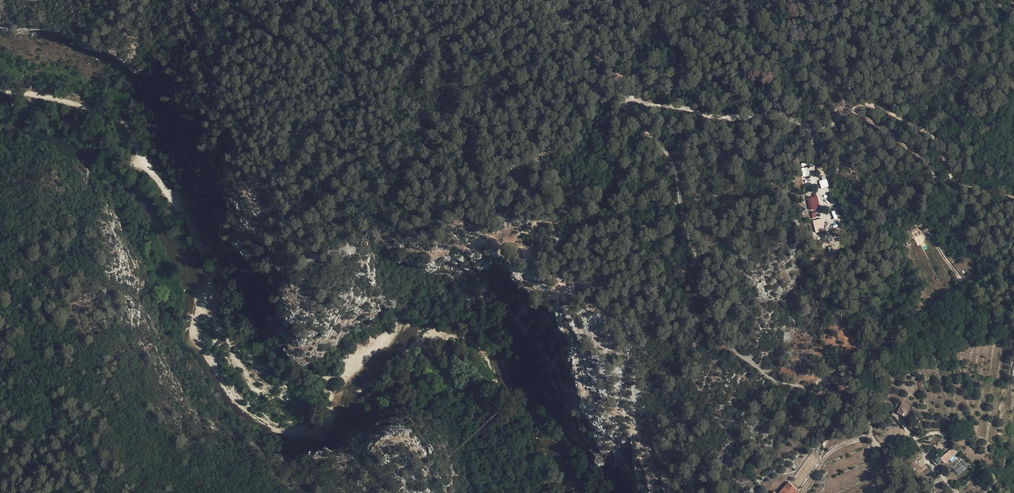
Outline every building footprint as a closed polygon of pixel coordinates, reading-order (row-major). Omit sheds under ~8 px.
[(816,197),(807,199),(809,210),(818,208),(816,197)] [(822,218),(813,220),(815,233),(825,231),(822,218)] [(844,370),(847,369),(848,368),(844,362),(837,367),(840,374),(844,370)] [(830,381),(838,388),(844,381),(846,379),(848,381),(853,378),(847,369),(844,370),(840,374),(838,376),(836,374),(828,378),(830,381)] [(838,388),(841,390),(847,384),(844,381),(838,388)] [(903,402),(900,408),(908,412),(911,406),(903,402)] [(908,412),(900,408),(897,413),(905,417),(908,412)] [(954,451),(951,448),(941,457),(939,458),(941,460),(944,464),(950,459),(948,457),(950,454),(954,451)] [(941,460),(939,458),(941,457),(939,455),(932,461),(935,465),(941,460)] [(953,468),(959,475),(968,467),(962,460),(953,468)] [(797,489),(789,482),(779,492),(794,492),(797,489)]
